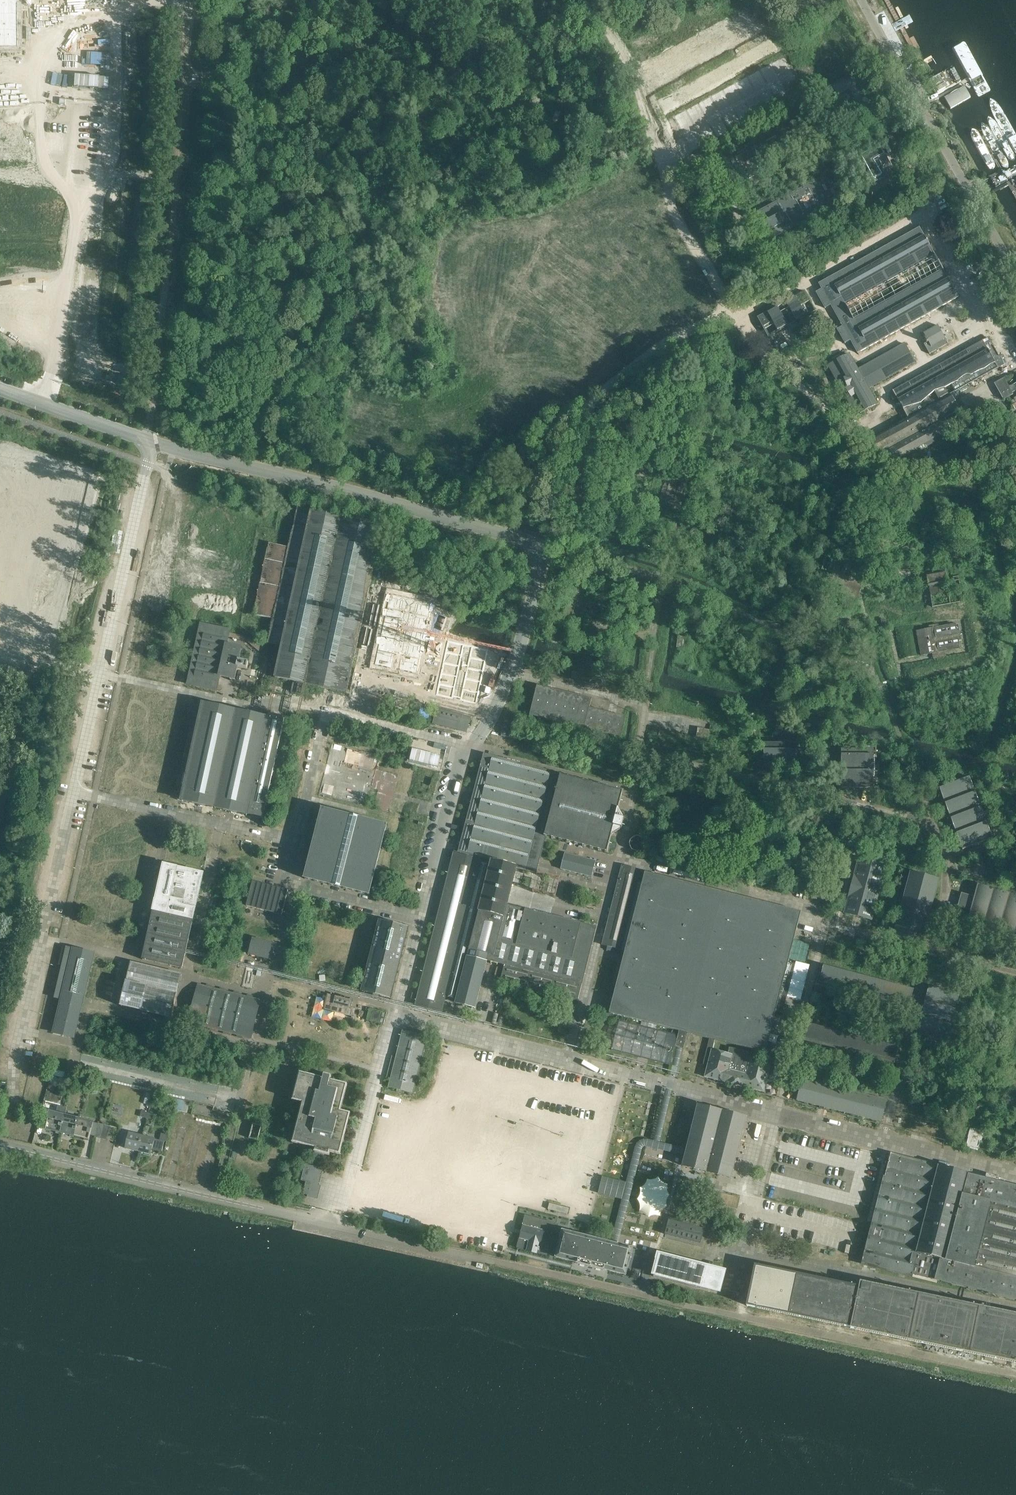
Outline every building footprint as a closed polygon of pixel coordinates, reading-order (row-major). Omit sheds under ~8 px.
[(18,49),(18,0),(0,0),(0,49),(18,49)] [(983,91),(956,42),(944,49),(971,97),(983,91)] [(738,83),(675,118),(691,148),(752,113),(750,110),(802,81),(787,56),(748,77),(752,84),(742,90),(738,83)] [(798,118),(723,159),(737,184),(812,143),(798,118)] [(879,146),(860,157),(874,182),(892,171),(879,146)] [(829,174),(754,215),(768,240),(843,199),(829,174)] [(947,278),(919,227),(818,283),(821,289),(815,293),(824,308),(830,305),(842,327),(836,330),(844,343),(850,340),(857,353),(925,315),(928,319),(929,319),(929,318),(933,316),(930,312),(958,297),(953,289),(959,286),(953,275),(947,278)] [(804,292),(757,318),(768,337),(814,310),(804,292)] [(923,344),(929,354),(945,345),(943,340),(944,339),(944,340),(945,339),(937,325),(936,326),(937,326),(923,334),(923,333),(925,338),(924,339),(926,343),(923,344)] [(997,367),(1002,364),(998,356),(992,346),(988,338),(982,341),(892,391),(907,418),(869,439),(879,456),(883,453),(888,461),(891,462),(950,430),(944,419),(947,418),(949,416),(951,415),(953,414),(956,412),(959,411),(950,394),(997,368),(997,367)] [(914,362),(904,344),(857,370),(848,354),(830,364),(858,414),(876,404),(868,388),(914,362)] [(1003,378),(994,383),(1003,400),(1012,394),(1003,378)] [(895,411),(885,417),(890,425),(900,420),(895,411)] [(71,551),(90,476),(0,454),(0,534),(71,551)] [(649,469),(630,464),(629,467),(626,466),(624,472),(627,473),(627,474),(646,479),(649,469)] [(685,480),(666,475),(658,505),(677,510),(685,480)] [(643,492),(623,487),(623,490),(620,489),(618,495),(621,496),(640,501),(643,492)] [(269,543),(253,615),(273,619),(268,643),(282,646),(275,678),(297,683),(295,684),(294,684),(292,692),(300,694),(302,686),(301,685),(301,683),(346,693),(383,527),(298,508),(289,548),(269,543)] [(971,531),(972,538),(977,537),(977,538),(978,537),(984,536),(983,531),(977,532),(976,530),(971,531)] [(846,567),(848,561),(839,558),(838,561),(831,559),(827,571),(832,572),(829,581),(843,586),(840,595),(857,601),(863,582),(846,577),(849,568),(846,567)] [(898,570),(899,576),(915,573),(914,567),(898,570)] [(930,595),(948,592),(945,573),(926,577),(930,595)] [(951,594),(957,593),(956,584),(949,585),(951,594)] [(394,595),(378,667),(420,676),(435,604),(394,595)] [(201,624),(188,684),(216,691),(220,676),(234,679),(237,667),(247,669),(248,663),(239,660),(241,648),(226,645),(228,637),(229,633),(230,631),(201,624)] [(933,658),(945,656),(944,651),(959,648),(958,642),(961,641),(958,624),(955,625),(955,624),(938,627),(938,624),(928,626),(929,629),(916,631),(921,655),(932,653),(933,658)] [(690,638),(678,636),(676,647),(688,649),(690,638)] [(449,642),(437,696),(478,705),(490,651),(449,642)] [(591,699),(537,686),(530,715),(621,737),(625,717),(589,708),(591,699)] [(268,718),(203,704),(182,800),(247,815),(248,814),(263,817),(262,817),(263,818),(285,718),(284,718),(269,715),(268,718)] [(470,718),(437,709),(433,724),(466,732),(470,718)] [(696,737),(659,731),(658,737),(706,745),(709,730),(698,728),(696,737)] [(795,743),(757,743),(757,767),(795,767),(795,743)] [(873,749),(841,748),(841,788),(873,788),(873,771),(877,772),(877,766),(873,766),(873,749)] [(559,775),(484,755),(460,848),(458,847),(457,850),(456,851),(480,857),(517,866),(536,871),(537,866),(541,853),(544,853),(542,861),(552,863),(557,845),(547,842),(545,849),(542,848),(545,837),(544,836),(559,775)] [(567,777),(562,776),(562,775),(559,775),(544,836),(545,837),(546,836),(551,838),(553,839),(553,838),(559,840),(561,841),(561,840),(567,842),(566,842),(569,843),(569,842),(574,844),(577,845),(577,844),(582,846),(584,847),(584,846),(590,848),(592,849),(592,848),(598,850),(597,850),(600,851),(600,850),(605,852),(607,853),(608,851),(607,850),(609,844),(609,845),(610,842),(609,842),(611,836),(612,836),(612,834),(620,828),(621,828),(624,820),(622,819),(623,818),(618,810),(619,808),(618,808),(620,802),(621,800),(620,799),(622,793),(623,794),(623,791),(621,791),(616,790),(616,789),(613,789),(608,788),(608,787),(605,787),(600,786),(600,785),(598,785),(597,785),(592,784),(593,783),(590,783),(585,782),(585,781),(582,781),(577,780),(577,779),(574,779),(569,778),(569,777),(567,777)] [(969,777),(939,788),(962,849),(992,838),(969,777)] [(322,809),(305,879),(369,895),(387,826),(322,809)] [(695,841),(692,851),(715,857),(718,847),(695,841)] [(416,1005),(441,1011),(445,996),(480,857),(456,851),(457,850),(455,850),(416,1005)] [(596,861),(565,853),(561,869),(592,877),(596,861)] [(474,1008),(475,1008),(475,1007),(477,999),(478,998),(477,998),(479,991),(480,991),(480,989),(482,981),(482,980),(484,972),(485,971),(487,963),(487,962),(487,961),(487,960),(488,956),(494,957),(507,905),(517,866),(480,857),(445,996),(449,997),(450,998),(450,999),(451,1000),(452,1001),(453,1001),(453,1002),(454,1002),(455,1002),(456,1002),(456,1003),(457,1004),(457,1003),(462,1005),(463,1005),(468,1006),(469,1007),(469,1006),(474,1007),(474,1008)] [(849,897),(845,912),(844,913),(846,914),(846,913),(870,920),(871,920),(872,919),(871,919),(885,868),(885,867),(884,866),(860,860),(859,860),(858,861),(855,876),(854,876),(854,877),(849,896),(849,897)] [(203,874),(164,865),(156,900),(155,900),(153,911),(154,911),(143,959),(182,968),(193,920),(196,909),(203,874)] [(788,962),(801,912),(645,872),(643,879),(639,878),(641,870),(623,865),(622,865),(602,945),(621,950),(638,882),(642,883),(609,1013),(679,1031),(675,1047),(676,1047),(670,1073),(669,1073),(670,1074),(668,1079),(674,1081),(676,1075),(682,1049),(684,1049),(688,1033),(709,1039),(703,1064),(704,1064),(708,1065),(705,1076),(705,1077),(706,1077),(724,1082),(725,1082),(743,1086),(743,1087),(744,1087),(763,1091),(762,1092),(764,1092),(764,1091),(770,1066),(770,1065),(769,1065),(754,1061),(755,1055),(730,1048),(728,1055),(712,1050),(715,1040),(765,1053),(775,1012),(782,1014),(795,964),(788,962)] [(551,916),(560,877),(536,871),(517,866),(507,905),(551,916)] [(922,941),(924,933),(924,934),(925,932),(924,932),(926,925),(927,925),(927,924),(929,916),(929,915),(931,908),(931,906),(933,899),(934,898),(935,891),(936,891),(936,889),(938,882),(938,880),(937,880),(929,878),(928,878),(920,876),(919,875),(919,876),(911,874),(911,873),(910,873),(910,874),(908,882),(908,883),(906,891),(905,892),(906,892),(904,899),(903,899),(903,900),(903,901),(899,900),(897,906),(901,907),(901,908),(901,909),(899,916),(898,918),(899,918),(897,925),(896,926),(894,934),(894,935),(895,935),(903,937),(904,938),(904,937),(912,940),(913,940),(921,942),(922,942),(922,941)] [(288,890),(252,881),(246,905),(282,914),(288,890)] [(977,884),(974,897),(962,894),(958,907),(970,910),(967,923),(1015,937),(1015,895),(977,884)] [(500,982),(578,1001),(596,927),(551,916),(507,905),(494,957),(488,956),(487,960),(504,965),(500,982)] [(362,990),(362,991),(364,992),(364,991),(371,993),(372,994),(380,996),(381,996),(389,998),(390,998),(391,997),(390,997),(392,990),(393,988),(394,981),(395,981),(395,980),(397,972),(397,973),(397,971),(399,964),(399,963),(401,955),(401,956),(401,954),(403,947),(404,946),(403,946),(405,938),(406,937),(405,937),(407,930),(408,930),(408,928),(406,928),(399,926),(398,926),(390,924),(389,924),(381,922),(380,921),(379,923),(378,930),(377,930),(377,931),(376,939),(375,939),(375,940),(373,947),(373,948),(371,956),(371,957),(369,964),(369,965),(367,973),(366,974),(367,974),(365,981),(364,982),(363,990),(362,990)] [(272,944),(254,940),(250,954),(268,959),(272,944)] [(802,940),(797,959),(806,962),(811,943),(802,940)] [(94,954),(73,949),(54,1033),(74,1038),(94,954)] [(596,977),(602,979),(607,958),(601,957),(596,977)] [(182,974),(132,963),(121,1006),(171,1018),(182,974)] [(914,989),(823,965),(819,982),(909,1006),(914,989)] [(248,967),(242,987),(253,989),(258,969),(248,967)] [(260,1000),(198,985),(189,1022),(251,1038),(260,1000)] [(959,994),(929,986),(916,1034),(947,1042),(959,994)] [(350,1001),(328,995),(324,1009),(351,1016),(353,1008),(348,1007),(350,1001)] [(387,1013),(369,1008),(366,1020),(384,1024),(387,1013)] [(898,1047),(808,1023),(804,1040),(894,1064),(898,1047)] [(413,1033),(403,1031),(397,1057),(392,1056),(387,1078),(391,1079),(389,1087),(397,1089),(397,1091),(404,1093),(404,1091),(413,1093),(427,1037),(417,1034),(418,1030),(414,1029),(413,1033)] [(299,1072),(292,1101),(302,1103),(292,1143),(315,1149),(314,1152),(317,1152),(315,1158),(313,1166),(305,1164),(301,1180),(306,1182),(303,1194),(316,1197),(324,1169),(320,1168),(325,1151),(340,1155),(351,1113),(341,1111),(348,1085),(330,1080),(331,1076),(324,1074),(323,1078),(299,1072)] [(859,1084),(869,1087),(871,1078),(861,1076),(859,1084)] [(881,1120),(882,1116),(883,1116),(883,1114),(884,1108),(885,1108),(885,1106),(886,1102),(886,1100),(885,1100),(866,1095),(865,1095),(864,1095),(859,1093),(858,1093),(845,1090),(844,1089),(844,1090),(832,1087),(832,1086),(831,1086),(830,1086),(825,1085),(824,1084),(805,1080),(803,1079),(802,1080),(803,1081),(801,1085),(801,1086),(799,1093),(799,1094),(798,1099),(797,1100),(799,1101),(818,1106),(819,1106),(825,1107),(826,1108),(838,1111),(840,1111),(852,1114),(853,1115),(859,1116),(860,1117),(860,1116),(879,1121),(881,1122),(881,1120)] [(189,1103),(179,1100),(177,1111),(187,1113),(189,1103)] [(729,1177),(731,1178),(731,1176),(733,1169),(733,1168),(735,1161),(735,1160),(741,1136),(742,1135),(743,1128),(744,1126),(745,1120),(746,1118),(744,1117),(735,1115),(732,1114),(722,1112),(719,1111),(711,1109),(709,1108),(709,1109),(700,1106),(698,1105),(697,1108),(695,1114),(695,1116),(693,1123),(693,1124),(687,1147),(687,1149),(685,1155),(683,1164),(682,1166),(684,1166),(694,1168),(694,1169),(696,1169),(705,1171),(705,1172),(708,1172),(717,1174),(719,1175),(729,1177)] [(47,1128),(60,1132),(64,1116),(65,1116),(66,1111),(60,1109),(59,1115),(50,1112),(50,1114),(49,1119),(47,1125),(47,1128)] [(50,1114),(44,1113),(42,1124),(47,1125),(49,1119),(50,1114)] [(60,1132),(75,1136),(79,1120),(65,1116),(64,1116),(60,1132)] [(90,1135),(96,1136),(98,1125),(79,1120),(75,1136),(89,1139),(90,1135)] [(258,1140),(262,1125),(254,1123),(253,1123),(252,1124),(253,1124),(249,1137),(249,1138),(250,1139),(250,1138),(258,1141),(259,1140),(258,1140)] [(96,1137),(101,1138),(104,1126),(98,1125),(96,1136),(96,1137)] [(101,1138),(106,1139),(109,1128),(104,1126),(101,1138)] [(109,1128),(106,1139),(113,1141),(116,1129),(109,1128)] [(982,1133),(971,1131),(968,1145),(978,1148),(982,1133)] [(126,1148),(138,1151),(142,1137),(130,1133),(126,1148)] [(142,1137),(138,1151),(150,1155),(151,1150),(161,1153),(164,1142),(154,1140),(142,1137)] [(891,1153),(863,1266),(911,1277),(912,1275),(938,1166),(939,1165),(891,1153)] [(969,1174),(938,1166),(912,1275),(944,1283),(969,1174)] [(644,1205),(670,1207),(672,1175),(665,1175),(666,1171),(647,1170),(644,1205)] [(969,1174),(944,1283),(1015,1300),(1015,1186),(969,1174)] [(239,1177),(231,1175),(230,1182),(237,1184),(239,1177)] [(700,1243),(704,1229),(699,1228),(701,1219),(685,1215),(683,1224),(669,1220),(665,1234),(700,1243)] [(519,1238),(517,1248),(527,1250),(527,1251),(537,1253),(547,1255),(555,1223),(543,1220),(534,1218),(525,1216),(522,1226),(523,1226),(520,1238),(519,1238)] [(557,1257),(577,1262),(577,1264),(578,1264),(579,1264),(587,1266),(594,1268),(602,1270),(604,1270),(604,1269),(624,1274),(625,1275),(626,1273),(632,1250),(632,1248),(631,1248),(617,1245),(611,1243),(584,1236),(583,1236),(564,1231),(563,1231),(562,1232),(560,1243),(559,1243),(559,1245),(556,1256),(556,1257),(557,1258),(557,1257)] [(720,1291),(725,1270),(658,1253),(656,1258),(657,1258),(653,1274),(720,1291)] [(850,1328),(1015,1362),(1015,1314),(860,1282),(859,1287),(755,1265),(746,1305),(850,1327),(850,1328)]
